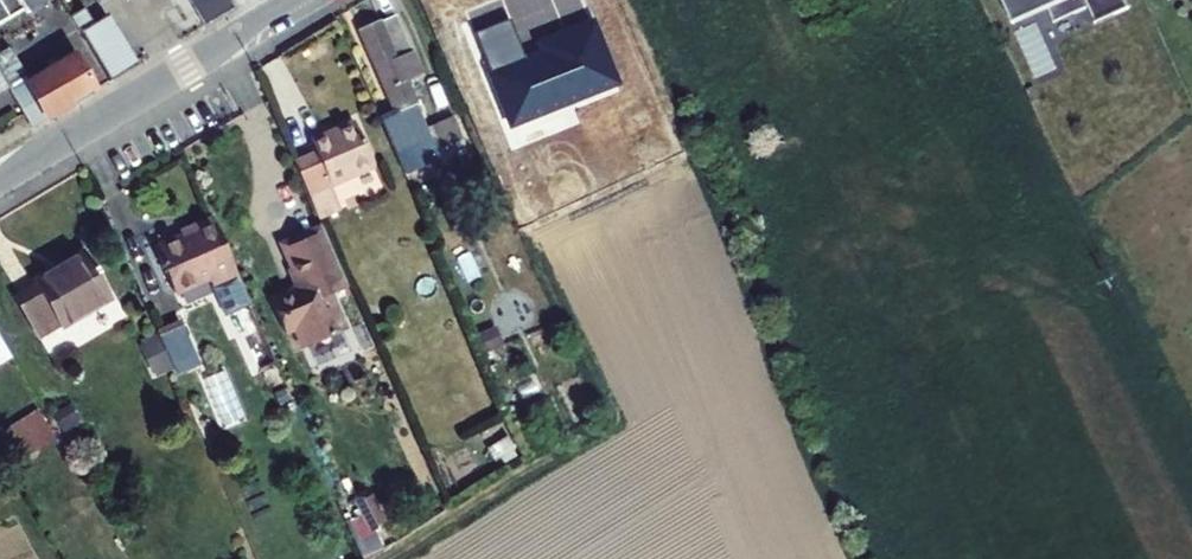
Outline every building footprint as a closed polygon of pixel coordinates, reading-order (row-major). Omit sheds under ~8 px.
[(20,2),(24,8),(36,0),(0,0),(0,13),(20,2)] [(81,0),(67,9),(107,76),(134,59),(104,8),(90,16),(81,0)] [(202,19),(228,4),(226,0),(190,0),(202,19)] [(999,2),(1010,28),(1045,13),(1051,27),(1085,13),(1092,28),(1127,13),(1121,0),(998,0),(999,2)] [(397,25),(381,32),(411,100),(427,93),(397,25)] [(430,142),(411,100),(381,32),(360,40),(395,123),(379,131),(392,159),(430,142)] [(0,33),(0,68),(5,77),(8,83),(24,74),(0,33)] [(88,87),(93,84),(71,46),(24,74),(8,83),(31,121),(88,87)] [(307,158),(289,166),(312,219),(334,208),(326,190),(369,171),(349,127),(303,147),(307,158)] [(459,132),(431,144),(441,165),(468,153),(459,132)] [(312,219),(315,224),(336,213),(334,208),(312,219)] [(235,277),(209,221),(189,230),(190,235),(152,254),(170,297),(204,284),(207,290),(235,277)] [(317,228),(291,240),(294,246),(320,235),(317,228)] [(294,246),(291,240),(273,248),(292,290),(289,298),(266,308),(280,341),(290,337),(297,354),(338,335),(323,298),(345,290),(320,235),(294,246)] [(36,287),(10,302),(36,345),(109,303),(82,256),(34,282),(36,287)] [(489,306),(507,333),(534,315),(516,287),(489,306)] [(195,369),(178,328),(154,338),(173,378),(195,369)] [(0,340),(0,368),(12,361),(0,340)] [(16,467),(60,440),(42,411),(0,437),(0,442),(16,467)] [(372,554),(391,518),(356,501),(338,536),(372,554)]
